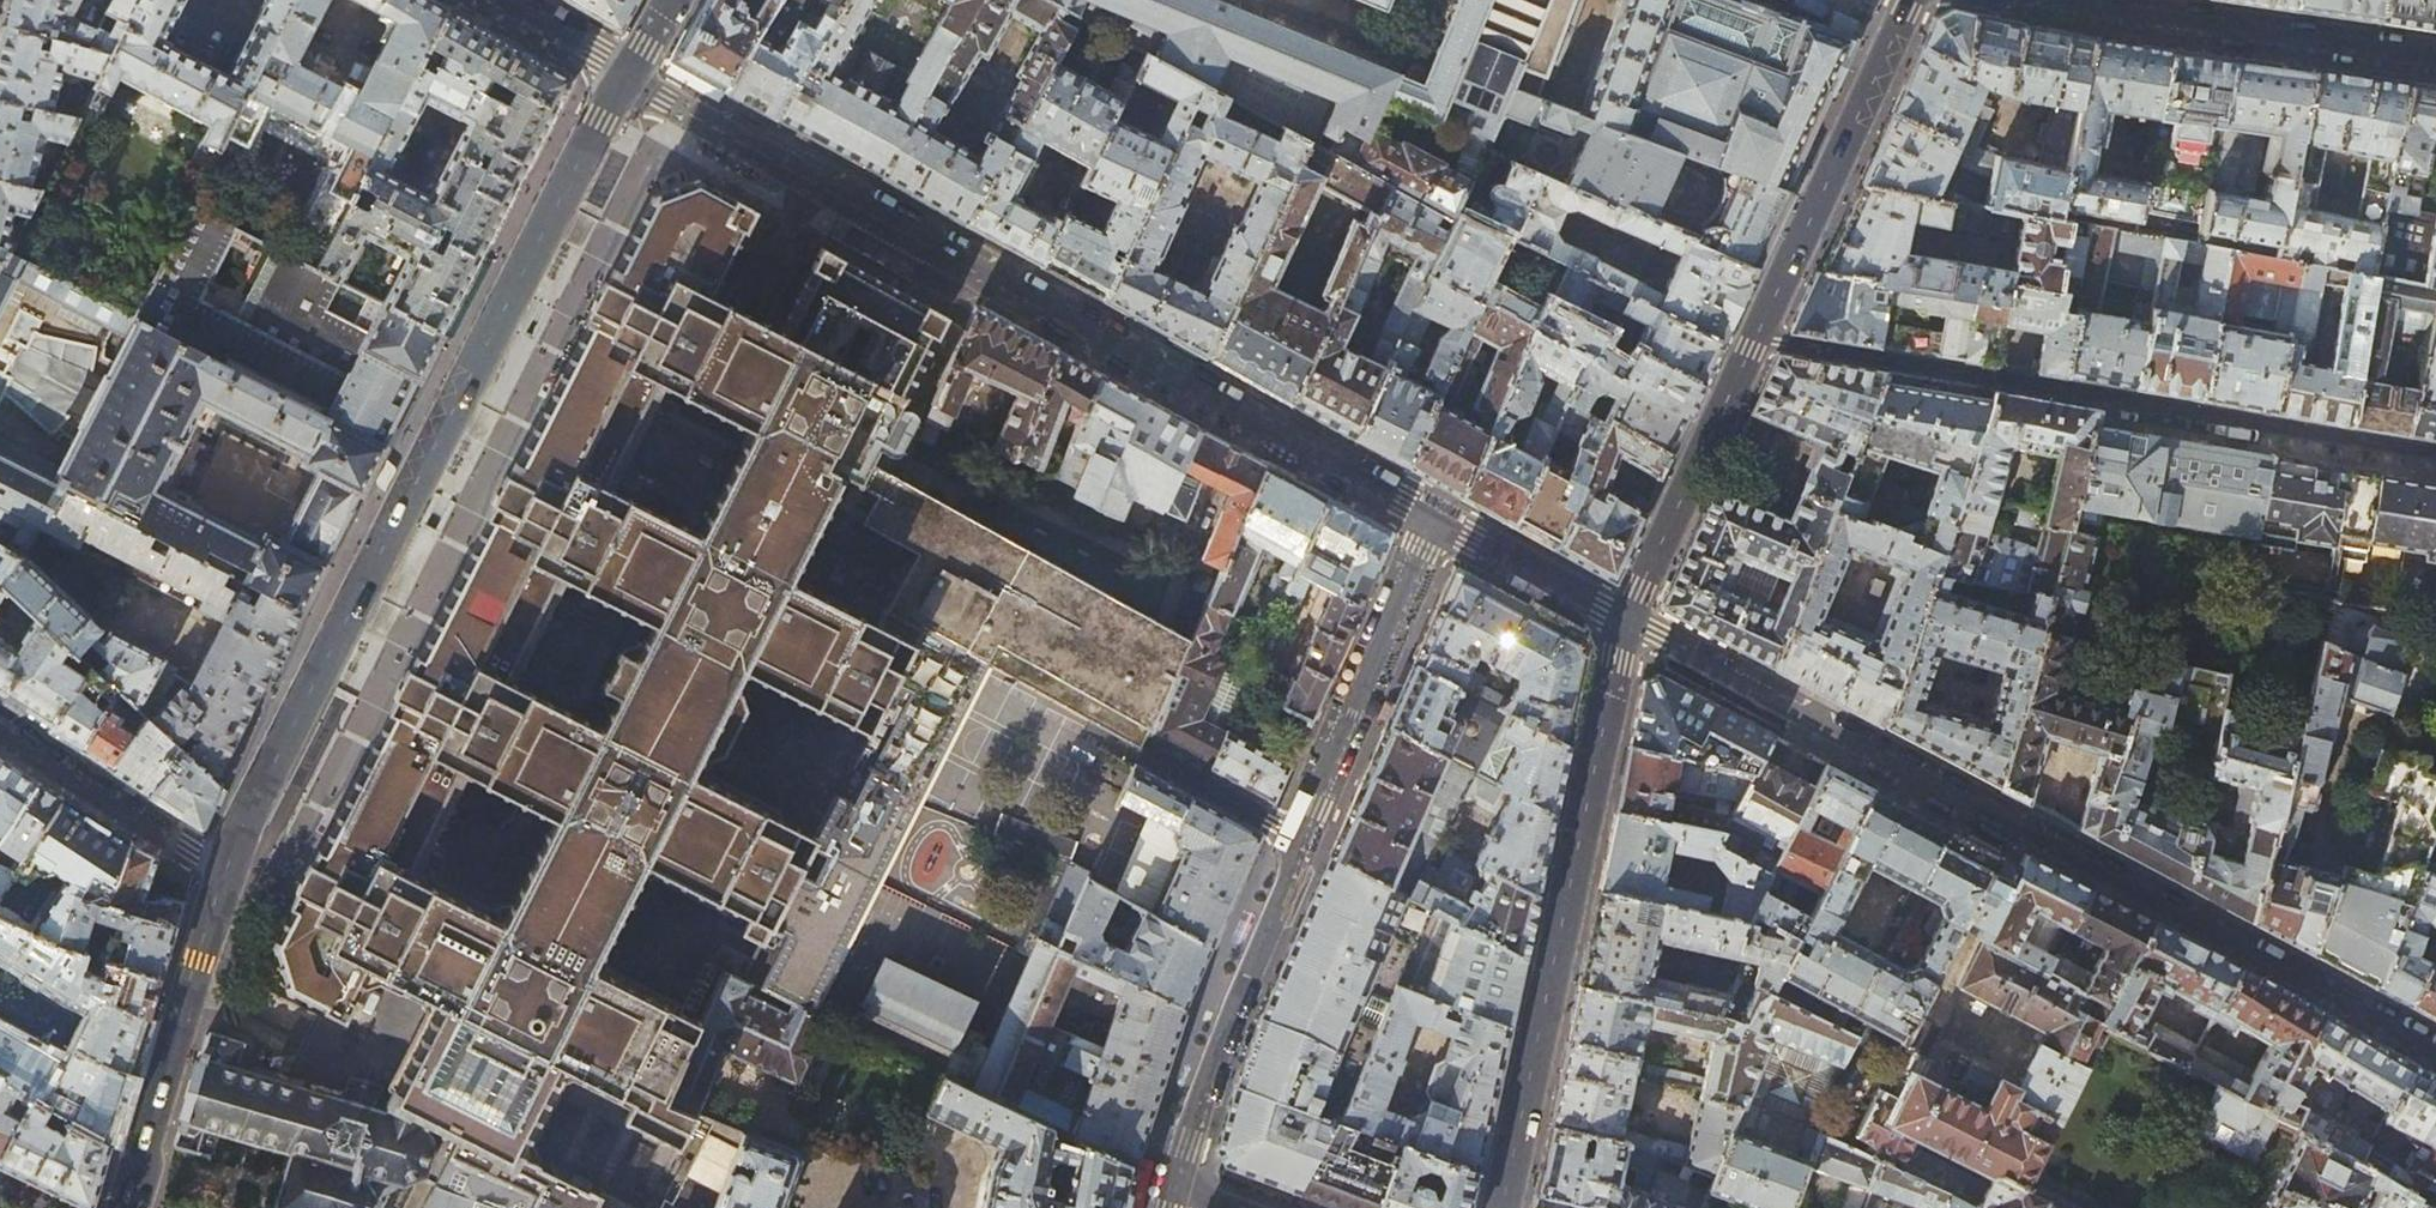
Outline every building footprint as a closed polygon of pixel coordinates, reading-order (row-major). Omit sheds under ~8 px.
[(7,26),(89,47),(113,0),(13,0),(7,26)] [(89,47),(111,53),(93,90),(85,104),(101,112),(120,76),(211,125),(193,160),(211,169),(217,156),(297,0),(265,0),(252,25),(252,27),(254,28),(246,44),(243,44),(241,45),(226,74),(169,45),(170,42),(164,39),(185,0),(113,0),(89,47)] [(449,8),(435,0),(358,0),(398,20),(380,55),(379,55),(359,94),(296,63),(328,0),(297,0),(217,156),(236,166),(269,103),(354,145),(339,176),(331,173),(299,237),(298,238),(297,240),(299,241),(300,240),(309,244),(300,262),(317,270),(449,8)] [(623,29),(638,2),(639,0),(566,0),(622,33),(623,29)] [(670,61),(697,76),(725,91),(755,40),(777,0),(762,0),(759,5),(750,1),(744,12),(738,10),(742,3),(736,0),(704,0),(670,61)] [(798,21),(781,53),(755,40),(725,91),(745,102),(753,107),(778,120),(844,0),(828,0),(820,16),(808,10),(802,22),(798,21)] [(979,0),(844,0),(778,120),(789,126),(808,137),(880,177),(979,0)] [(1080,18),(1049,0),(979,0),(880,177),(918,198),(966,225),(1020,128),(1056,62),(1080,18)] [(1080,18),(1147,54),(1204,85),(1229,98),(1286,129),(1311,143),(1318,146),(1324,134),(1338,140),(1344,128),(1366,142),(1371,131),(1374,125),(1383,106),(1386,99),(1477,134),(1490,139),(1492,140),(1503,115),(1513,89),(1550,0),(1460,0),(1424,85),(1306,37),(1214,0),(1049,0),(1080,18)] [(1513,89),(1537,98),(1575,0),(1550,0),(1513,89)] [(1682,152),(1740,173),(1783,190),(1806,140),(1828,92),(1829,92),(1852,41),(1828,31),(1826,31),(1731,0),(1622,0),(1578,113),(1682,152)] [(1841,10),(1844,0),(1808,0),(1841,10)] [(2295,8),(2328,13),(2379,20),(2382,0),(2296,0),(2295,8)] [(2379,20),(2414,25),(2435,28),(2435,0),(2382,0),(2379,20)] [(555,115),(573,80),(570,79),(514,46),(468,19),(449,8),(317,270),(339,281),(345,284),(363,248),(359,245),(364,236),(406,257),(383,303),(443,334),(461,298),(516,192),(555,115)] [(1958,153),(1993,167),(1991,177),(1985,206),(2055,219),(2058,207),(2092,39),(2016,23),(1967,13),(1951,10),(1934,18),(1932,22),(1911,69),(1894,107),(1892,112),(1955,141),(1954,144),(1958,153)] [(1826,31),(1828,31),(1852,41),(1852,39),(1858,41),(1860,38),(1856,25),(1857,22),(1834,11),(1826,31)] [(89,47),(7,26),(0,52),(0,99),(61,114),(63,108),(55,106),(62,79),(73,81),(84,77),(84,75),(87,76),(86,86),(93,90),(111,53),(89,47)] [(2145,183),(2088,173),(2094,145),(2101,146),(2108,111),(2157,118),(2171,50),(2122,43),(2092,39),(2058,207),(2138,220),(2145,183)] [(2165,239),(2197,244),(2234,59),(2206,55),(2171,50),(2157,118),(2145,183),(2138,220),(2136,233),(2165,239)] [(1147,54),(1138,71),(1115,118),(1129,124),(1150,85),(1178,100),(1173,111),(1163,106),(1150,134),(1176,145),(1204,85),(1147,54)] [(2312,70),(2275,65),(2234,59),(2197,244),(2231,250),(2275,258),(2298,142),(2312,70)] [(1108,91),(1056,62),(1020,128),(1041,139),(1091,167),(1115,118),(1138,71),(1124,63),(1124,62),(1122,61),(1121,64),(1122,65),(1115,76),(1114,78),(1115,79),(1108,91)] [(2351,76),(2312,70),(2298,142),(2324,147),(2370,158),(2393,164),(2408,84),(2351,76)] [(2408,84),(2393,164),(2372,275),(2378,276),(2435,286),(2435,216),(2418,213),(2417,212),(2431,142),(2435,143),(2435,88),(2408,84)] [(1221,115),(1229,98),(1204,85),(1176,145),(1103,300),(1147,324),(1149,326),(1209,359),(1300,166),(1311,143),(1286,129),(1280,142),(1256,131),(1258,127),(1251,124),(1249,128),(1221,115)] [(1537,98),(1513,89),(1503,115),(1534,127),(1537,119),(1567,131),(1570,129),(1572,124),(1589,131),(1564,185),(1623,210),(1625,205),(1653,217),(1682,152),(1578,113),(1537,98)] [(61,114),(0,99),(0,179),(32,187),(38,167),(45,168),(49,157),(56,161),(78,119),(73,117),(61,114)] [(76,103),(73,117),(78,119),(85,106),(76,103)] [(1383,106),(1374,125),(1387,132),(1397,113),(1383,106)] [(1876,147),(1860,184),(1949,201),(1954,201),(1956,192),(1937,184),(1949,157),(1991,177),(1993,167),(1958,153),(1954,144),(1955,141),(1892,112),(1876,147)] [(1129,124),(1115,118),(1091,167),(1082,185),(1109,197),(1100,217),(1107,220),(1102,231),(1068,214),(1062,225),(1041,266),(1065,279),(1103,300),(1176,145),(1150,134),(1129,124)] [(1041,139),(1020,128),(966,225),(995,240),(1041,266),(1062,225),(1010,197),(1031,159),(1034,155),(1033,155),(1041,139)] [(1490,139),(1477,134),(1457,176),(1443,168),(1445,165),(1403,143),(1401,146),(1371,131),(1366,142),(1344,128),(1338,140),(1331,154),(1318,146),(1311,143),(1300,166),(1323,177),(1319,186),(1369,213),(1379,218),(1393,188),(1453,221),(1458,211),(1467,191),(1490,139)] [(2311,211),(2324,147),(2298,142),(2275,258),(2302,263),(2372,275),(2393,164),(2370,158),(2356,221),(2311,211)] [(1494,202),(1467,191),(1458,211),(1504,233),(1568,264),(1630,294),(1655,307),(1661,294),(1645,285),(1645,284),(1598,261),(1597,258),(1563,243),(1559,239),(1558,237),(1556,232),(1556,225),(1558,220),(1561,216),(1566,213),(1570,211),(1573,211),(1578,212),(1614,227),(1617,225),(1668,247),(1664,259),(1674,264),(1689,232),(1653,217),(1625,205),(1623,210),(1564,185),(1513,162),(1502,185),(1499,184),(1496,184),(1493,186),(1490,188),(1489,189),(1488,193),(1488,195),(1489,198),(1491,201),(1494,202)] [(1323,177),(1300,166),(1209,359),(1244,378),(1290,403),(1379,218),(1369,213),(1365,222),(1362,221),(1361,224),(1354,220),(1320,294),(1329,298),(1323,310),(1272,287),(1319,186),(1323,177)] [(1690,238),(1760,266),(1770,245),(1793,194),(1783,190),(1740,173),(1733,188),(1744,192),(1728,227),(1717,223),(1710,224),(1704,228),(1699,232),(1697,235),(1692,233),(1690,238)] [(32,187),(0,179),(0,260),(6,262),(10,253),(16,241),(5,238),(13,211),(29,215),(42,190),(32,187)] [(309,864),(303,872),(298,881),(297,884),(294,892),(295,893),(287,907),(290,908),(288,917),(274,945),(287,990),(346,1020),(372,970),(440,1005),(385,1112),(446,1133),(439,1151),(433,1154),(423,1182),(428,1183),(435,1185),(451,1153),(533,1193),(528,1207),(596,1207),(601,1194),(522,1153),(559,1082),(677,1144),(695,1110),(667,1098),(723,968),(743,978),(920,626),(988,663),(1143,747),(1149,733),(1188,639),(871,463),(946,317),(923,305),(821,247),(813,266),(804,261),(799,258),(765,324),(740,312),(710,297),(756,211),(698,181),(654,198),(631,245),(619,269),(616,267),(612,276),(609,281),(603,288),(598,298),(597,301),(594,310),(587,323),(590,325),(520,462),(517,461),(510,474),(509,474),(504,482),(499,492),(498,494),(494,503),(495,503),(488,517),(491,519),(458,583),(420,656),(417,654),(410,668),(409,667),(404,675),(399,685),(398,688),(395,696),(395,697),(388,710),(391,712),(362,769),(321,849),(318,848),(309,864)] [(1970,204),(1959,202),(1954,201),(1949,201),(1860,184),(1840,228),(1821,271),(1867,280),(1867,282),(1889,286),(1982,301),(1992,303),(1995,289),(2009,292),(2011,282),(2057,290),(2068,221),(2055,219),(1985,206),(1970,204)] [(1430,272),(1453,221),(1393,188),(1379,218),(1290,403),(1315,417),(1335,428),(1355,439),(1430,272)] [(1961,193),(1959,202),(1970,204),(1971,195),(1961,193)] [(40,525),(54,506),(56,501),(67,490),(154,534),(169,541),(302,610),(325,565),(323,564),(332,546),(333,547),(336,542),(337,542),(339,537),(335,534),(339,527),(343,519),(347,521),(350,516),(349,515),(351,510),(360,492),(361,492),(384,447),(382,447),(384,444),(417,378),(419,379),(440,338),(443,334),(383,303),(367,295),(352,324),(324,310),(339,281),(317,270),(300,262),(272,248),(235,319),(196,300),(233,228),(191,207),(135,318),(10,253),(6,262),(0,260),(0,312),(17,280),(128,338),(108,377),(107,377),(105,379),(91,372),(97,348),(41,333),(37,331),(43,320),(21,309),(0,349),(0,402),(5,393),(10,395),(52,435),(70,415),(83,422),(82,425),(83,425),(63,465),(0,433),(0,544),(20,555),(21,553),(40,525)] [(1504,233),(1458,211),(1453,221),(1430,272),(1483,301),(1532,329),(1587,360),(1690,417),(1696,404),(1705,385),(1633,347),(1580,319),(1549,303),(1548,302),(1542,314),(1482,281),(1504,233)] [(2080,294),(2066,378),(2087,382),(2135,390),(2165,239),(2136,233),(2068,221),(2057,290),(2080,294)] [(1689,232),(1674,264),(1661,294),(1655,307),(1725,342),(1735,321),(1736,318),(1760,266),(1690,238),(1692,233),(1689,232)] [(2199,401),(2231,250),(2197,244),(2165,239),(2135,390),(2167,396),(2199,401)] [(2231,250),(2199,401),(2235,407),(2273,414),(2302,263),(2275,258),(2231,250)] [(2302,263),(2273,414),(2297,418),(2316,421),(2352,427),(2378,276),(2372,275),(2302,263)] [(1621,311),(1630,294),(1568,264),(1549,303),(1580,319),(1588,303),(1591,304),(1594,303),(1596,302),(1597,301),(1597,300),(1621,311)] [(1886,302),(1889,286),(1867,282),(1867,280),(1821,271),(1816,270),(1802,302),(1789,331),(1790,331),(1885,347),(1888,336),(1880,335),(1886,302)] [(1434,405),(1469,331),(1483,301),(1430,272),(1355,439),(1382,454),(1407,468),(1434,405)] [(2378,276),(2352,427),(2376,431),(2407,437),(2415,390),(2379,383),(2386,346),(2423,353),(2435,293),(2435,286),(2378,276)] [(2011,282),(2009,292),(2007,306),(1992,303),(1982,301),(1970,362),(1987,365),(2004,368),(2006,359),(1999,358),(2005,325),(2044,331),(2039,364),(2032,362),(2030,372),(2066,378),(2080,294),(2057,290),(2011,282)] [(1970,362),(1982,301),(1889,286),(1886,302),(1947,312),(1944,333),(1896,325),(1891,348),(1970,362)] [(2423,353),(2415,390),(2407,437),(2414,438),(2435,442),(2435,293),(2423,353)] [(1655,307),(1630,294),(1621,311),(1645,323),(1633,347),(1705,385),(1713,367),(1725,342),(1655,307)] [(1488,431),(1532,329),(1483,301),(1469,331),(1481,337),(1500,347),(1474,406),(1484,410),(1481,417),(1475,414),(1471,423),(1488,431)] [(1201,557),(1219,566),(1203,603),(1188,639),(1149,733),(1211,767),(1225,730),(1256,659),(1327,497),(1302,483),(1233,446),(1207,431),(1172,412),(1121,385),(1080,362),(1017,328),(1012,324),(976,305),(966,328),(925,419),(947,430),(973,372),(1018,394),(991,453),(1009,462),(1011,457),(1036,470),(1054,432),(1072,440),(1054,478),(1075,489),(1071,498),(1074,500),(1074,498),(1092,506),(1091,507),(1118,519),(1129,493),(1184,518),(1201,480),(1202,481),(1203,479),(1230,493),(1201,557)] [(1568,404),(1587,360),(1532,329),(1488,431),(1460,497),(1483,510),(1512,526),(1543,457),(1555,430),(1568,404)] [(1468,365),(1481,337),(1469,331),(1434,405),(1460,417),(1462,412),(1454,409),(1473,367),(1468,365)] [(1473,361),(1480,364),(1485,354),(1477,350),(1473,361)] [(1663,609),(1711,634),(1773,667),(1841,492),(1887,372),(1823,361),(1777,354),(1751,411),(1750,412),(1822,442),(1788,521),(1715,490),(1700,520),(1680,566),(1662,605),(1663,609)] [(1690,417),(1587,360),(1568,404),(1591,416),(1587,404),(1592,394),(1601,390),(1614,397),(1602,422),(1610,426),(1613,421),(1673,455),(1680,439),(1690,417)] [(1934,380),(1887,372),(1841,492),(1867,503),(1887,454),(1940,473),(1927,514),(1951,524),(1995,390),(1934,380)] [(2098,408),(2029,396),(2017,394),(1995,390),(1951,524),(1934,575),(1950,578),(2027,591),(2050,595),(2067,530),(2071,517),(2095,426),(2098,408)] [(1591,416),(1568,404),(1555,430),(1580,444),(1568,470),(1543,457),(1512,526),(1532,537),(1554,549),(1610,426),(1602,422),(1591,416)] [(1460,417),(1434,405),(1407,468),(1429,480),(1460,497),(1488,431),(1471,423),(1460,417)] [(1613,421),(1610,426),(1554,549),(1591,569),(1614,582),(1615,581),(1638,531),(1651,504),(1646,504),(1635,493),(1623,501),(1602,490),(1618,455),(1650,472),(1648,475),(1651,483),(1656,483),(1654,488),(1657,489),(1673,455),(1613,421)] [(2096,426),(2095,426),(2071,517),(2101,522),(2103,510),(2256,536),(2272,456),(2260,454),(2228,448),(2140,434),(2096,426)] [(2272,456),(2256,536),(2254,543),(2295,549),(2297,538),(2333,544),(2331,556),(2345,558),(2365,562),(2369,541),(2427,551),(2426,558),(2435,560),(2435,484),(2380,476),(2381,473),(2272,456)] [(302,610),(169,541),(163,553),(148,545),(154,534),(67,490),(56,501),(54,506),(40,525),(224,620),(191,682),(188,680),(149,722),(216,782),(226,762),(259,697),(302,610)] [(1869,524),(1860,521),(1867,503),(1841,492),(1773,667),(1813,688),(1884,726),(1934,575),(1951,524),(1927,514),(1922,527),(1909,533),(1871,520),(1869,524)] [(1354,512),(1327,497),(1256,659),(1282,671),(1294,643),(1286,639),(1302,603),(1298,594),(1306,576),(1333,591),(1316,630),(1309,627),(1304,637),(1311,640),(1295,679),(1292,678),(1280,705),(1309,721),(1310,718),(1339,649),(1373,572),(1374,570),(1390,532),(1354,512)] [(2095,537),(2067,530),(2050,595),(2000,787),(2027,801),(2044,734),(2068,741),(2101,751),(2077,828),(2093,837),(2115,768),(2139,776),(2156,724),(2165,727),(2169,712),(2180,666),(2179,663),(2139,654),(2129,685),(2119,682),(2120,680),(2070,666),(2070,668),(2060,665),(2075,610),(2081,611),(2081,608),(2085,595),(2086,591),(2081,590),(2095,537)] [(20,555),(0,544),(0,596),(5,588),(1,584),(20,555)] [(68,646),(89,666),(114,689),(131,705),(143,716),(159,698),(177,668),(108,631),(106,632),(21,553),(20,555),(1,584),(5,588),(36,617),(68,646)] [(2345,558),(2331,556),(2324,593),(2340,595),(2345,558)] [(1526,606),(1454,567),(1434,615),(1412,664),(1507,713),(1570,746),(1582,690),(1589,653),(1582,637),(1554,622),(1526,606)] [(1970,600),(1944,593),(1950,578),(1934,575),(1884,726),(1926,748),(2000,787),(2050,595),(2027,591),(2024,601),(2027,608),(2031,609),(2030,617),(1979,602),(1980,594),(1972,592),(1970,600)] [(2242,606),(2273,621),(2283,590),(2269,587),(2246,585),(2242,606)] [(68,646),(36,617),(17,647),(0,637),(0,692),(10,699),(52,726),(84,675),(60,659),(68,646)] [(809,1010),(988,663),(920,626),(743,978),(809,1010)] [(2359,639),(2353,655),(2400,672),(2413,640),(2372,626),(2369,634),(2368,634),(2365,634),(2363,635),(2361,636),(2359,639)] [(2340,696),(2351,654),(2322,643),(2299,731),(2281,803),(2297,807),(2308,810),(2308,808),(2311,808),(2313,807),(2340,696)] [(2353,655),(2351,654),(2340,696),(2389,713),(2402,673),(2400,672),(2353,655)] [(1496,733),(1507,713),(1412,664),(1400,692),(1386,726),(1475,773),(1496,733)] [(114,689),(89,666),(84,675),(52,726),(48,732),(59,740),(76,751),(114,689)] [(2228,674),(2180,666),(2169,712),(2219,721),(2208,776),(2243,786),(2233,826),(2183,817),(2158,808),(2165,786),(2139,776),(2115,768),(2093,837),(2124,853),(2129,856),(2219,904),(2250,921),(2281,803),(2299,731),(2284,727),(2280,744),(2238,732),(2241,714),(2224,709),(2225,708),(2223,707),(2229,676),(2228,674)] [(1637,714),(1630,745),(1755,772),(1773,736),(1756,727),(1721,708),(1658,674),(1644,681),(1637,714)] [(117,727),(131,705),(114,689),(76,751),(91,760),(105,769),(131,735),(117,727)] [(149,722),(143,716),(131,705),(117,727),(131,735),(105,769),(148,797),(199,829),(202,830),(204,828),(212,808),(221,786),(216,782),(149,722)] [(1570,746),(1507,713),(1496,733),(1517,745),(1495,785),(1510,792),(1497,816),(1478,854),(1479,855),(1475,863),(1538,895),(1548,850),(1562,780),(1570,746)] [(1462,798),(1475,773),(1386,726),(1358,791),(1330,855),(1409,898),(1438,843),(1462,798)] [(1290,765),(1225,730),(1211,767),(1274,803),(1290,765)] [(1517,745),(1496,733),(1475,773),(1462,798),(1497,816),(1510,792),(1495,785),(1517,745)] [(1781,740),(1773,736),(1755,772),(1722,835),(1717,845),(1770,874),(1815,789),(1783,772),(1775,767),(1777,763),(1775,752),(1781,740)] [(2422,771),(2428,751),(2378,744),(2364,787),(2399,798),(2376,873),(2341,862),(2337,875),(2314,950),(2341,965),(2373,982),(2375,983),(2423,859),(2435,826),(2435,776),(2422,771)] [(1755,772),(1630,745),(1624,774),(1616,812),(1672,823),(1722,835),(1755,772)] [(38,781),(0,756),(0,843),(38,781)] [(1119,802),(1164,824),(1176,830),(1192,795),(1163,779),(1160,778),(1136,764),(1119,802)] [(1827,764),(1815,789),(1770,874),(1750,912),(1756,915),(1769,922),(1798,939),(1852,833),(1858,821),(1874,789),(1849,776),(1827,764)] [(38,781),(0,843),(0,863),(17,871),(63,797),(49,788),(38,781)] [(1852,833),(1798,939),(1770,995),(1840,1030),(1849,1012),(1904,1040),(1916,1017),(1960,929),(1981,941),(1983,940),(2045,974),(2059,948),(2067,931),(2090,889),(2056,870),(2026,854),(2020,867),(2008,861),(1959,835),(1906,806),(1900,803),(1874,789),(1858,821),(1865,826),(1859,836),(1852,833)] [(1231,817),(1192,795),(1176,830),(1164,824),(1162,830),(1174,836),(1178,846),(1184,849),(1154,916),(1212,947),(1234,894),(1251,856),(1260,834),(1234,819),(1231,817)] [(63,797),(17,871),(0,863),(0,901),(14,879),(28,877),(35,866),(45,872),(54,870),(69,878),(34,932),(61,943),(76,894),(110,904),(123,869),(131,841),(129,839),(98,819),(63,797)] [(2297,807),(2281,803),(2250,921),(2285,940),(2313,954),(2314,950),(2337,875),(2294,861),(2299,844),(2288,842),(2297,807)] [(2299,844),(2308,810),(2297,807),(2288,842),(2299,844)] [(991,832),(1067,863),(1068,861),(1075,842),(999,812),(991,832)] [(1672,823),(1616,812),(1610,839),(1608,849),(1600,889),(1711,914),(1713,905),(1704,903),(1706,896),(1685,891),(1685,887),(1669,883),(1661,879),(1670,838),(1672,823)] [(1717,845),(1722,835),(1672,823),(1670,838),(1675,839),(1673,847),(1673,849),(1673,850),(1674,850),(1674,851),(1675,852),(1731,863),(1719,916),(1745,921),(1750,912),(1770,874),(1717,845)] [(506,834),(486,824),(467,861),(487,872),(506,834)] [(157,855),(131,841),(123,869),(110,904),(176,925),(181,910),(184,901),(162,895),(162,898),(145,900),(148,892),(155,894),(158,886),(186,895),(187,891),(192,875),(157,855)] [(1475,863),(1438,843),(1409,898),(1439,913),(1524,960),(1532,926),(1538,895),(1475,863)] [(1439,913),(1409,898),(1330,855),(1280,970),(1248,1048),(1236,1082),(1225,1121),(1217,1149),(1225,1165),(1236,1169),(1299,1192),(1338,1121),(1348,1103),(1397,986),(1407,990),(1439,913)] [(2423,859),(2375,983),(2374,987),(2387,994),(2406,1004),(2427,960),(2413,952),(2420,937),(2427,940),(2433,926),(2435,927),(2435,863),(2423,859)] [(1068,861),(1067,863),(972,1088),(1045,1123),(1076,1138),(1134,1166),(1144,1135),(1177,1033),(1185,1009),(1057,947),(1087,878),(1085,877),(1087,872),(1089,869),(1068,861)] [(1196,983),(1212,947),(1154,916),(1143,910),(1132,933),(1123,951),(1100,939),(1097,930),(1114,893),(1087,878),(1057,947),(1185,1009),(1196,983)] [(1711,914),(1600,889),(1591,931),(1580,985),(1719,1015),(1730,994),(1649,976),(1657,940),(1669,943),(1670,942),(1742,958),(1737,976),(1738,979),(1770,995),(1798,939),(1769,922),(1762,934),(1752,931),(1756,915),(1750,912),(1745,921),(1719,916),(1711,914)] [(2122,906),(2090,889),(2067,931),(2101,950),(2089,973),(2062,958),(2065,952),(2059,948),(2045,974),(2108,1008),(2153,922),(2122,906)] [(167,956),(176,925),(110,904),(76,894),(61,943),(88,952),(161,976),(167,956)] [(1517,994),(1524,960),(1439,913),(1407,990),(1510,1026),(1517,994)] [(46,1104),(66,1066),(77,1072),(86,1056),(130,1081),(140,1050),(149,1017),(80,982),(88,952),(61,943),(34,932),(0,917),(0,961),(2,957),(72,999),(72,1005),(90,1016),(67,1059),(0,1024),(0,1075),(1,1076),(33,1097),(46,1104)] [(2226,961),(2153,922),(2108,1008),(2100,1023),(2105,1026),(2104,1030),(2183,1071),(2195,1048),(2180,1040),(2181,1038),(2154,1024),(2148,1034),(2136,1029),(2155,991),(2165,996),(2169,990),(2194,1003),(2191,1010),(2210,1020),(2211,1018),(2238,967),(2226,961)] [(1949,1196),(1974,1207),(2059,1207),(2024,1190),(2104,1030),(2105,1026),(2100,1023),(2108,1008),(2045,974),(1983,940),(1981,941),(1959,986),(2044,1032),(2016,1087),(2003,1079),(1987,1110),(1915,1073),(1938,1029),(1916,1017),(1904,1040),(1850,1146),(1881,1162),(1949,1196)] [(154,999),(161,976),(88,952),(80,982),(149,1017),(154,1001),(154,999)] [(883,955),(863,995),(958,1039),(977,1000),(883,955)] [(2427,960),(2406,1004),(2412,1007),(2421,1012),(2435,1020),(2435,964),(2427,960)] [(2246,972),(2238,967),(2211,1018),(2235,1031),(2234,1033),(2241,1037),(2245,1031),(2267,1042),(2252,1070),(2198,1042),(2195,1048),(2183,1071),(2214,1087),(2274,1118),(2295,1129),(2304,1111),(2299,1108),(2307,1091),(2288,1081),(2323,1013),(2246,972)] [(809,1010),(743,978),(723,968),(667,1098),(695,1110),(698,1111),(725,1049),(798,1083),(826,1018),(809,1010)] [(1738,979),(1730,994),(1719,1015),(1713,1038),(1702,1079),(1706,1081),(1705,1088),(1702,1089),(1701,1099),(1741,1107),(1742,1104),(1806,1129),(1854,1037),(1840,1030),(1770,995),(1738,979)] [(1713,1038),(1719,1015),(1580,985),(1574,1012),(1568,1041),(1635,1055),(1644,1023),(1713,1038)] [(1510,1026),(1407,990),(1397,986),(1348,1103),(1338,1121),(1402,1144),(1479,1173),(1495,1099),(1510,1026)] [(958,1039),(863,995),(861,1000),(940,1038),(927,1067),(941,1073),(964,1084),(969,1072),(948,1062),(958,1039)] [(940,1038),(861,1000),(850,1021),(882,1036),(879,1043),(927,1067),(940,1038)] [(2323,1013),(2288,1081),(2307,1091),(2299,1108),(2304,1111),(2295,1129),(2298,1131),(2358,1162),(2365,1149),(2368,1144),(2356,1137),(2363,1123),(2333,1106),(2344,1085),(2378,1104),(2374,1111),(2383,1116),(2413,1062),(2382,1045),(2347,1026),(2323,1013)] [(385,1112),(368,1107),(369,1103),(349,1096),(347,1102),(235,1068),(242,1041),(209,1031),(208,1034),(206,1034),(201,1051),(203,1052),(200,1062),(196,1061),(186,1095),(180,1115),(184,1116),(181,1126),(179,1125),(174,1143),(176,1143),(174,1147),(179,1148),(180,1147),(182,1148),(185,1149),(210,1158),(218,1130),(293,1151),(291,1156),(286,1172),(285,1176),(284,1181),(276,1207),(379,1207),(382,1202),(380,1195),(400,1184),(415,1178),(415,1179),(423,1182),(433,1154),(439,1151),(446,1133),(385,1112)] [(1635,1055),(1568,1041),(1560,1077),(1550,1125),(1619,1139),(1621,1133),(1632,1073),(1635,1058),(1635,1055)] [(120,1116),(130,1081),(86,1056),(77,1072),(66,1066),(46,1104),(60,1114),(70,1120),(111,1145),(120,1116)] [(1649,1065),(1635,1058),(1632,1073),(1702,1089),(1705,1088),(1706,1081),(1702,1079),(1649,1065)] [(2413,1062),(2383,1116),(2406,1128),(2405,1129),(2405,1131),(2405,1134),(2407,1137),(2416,1142),(2402,1168),(2365,1149),(2358,1162),(2372,1170),(2431,1206),(2432,1205),(2434,1203),(2435,1202),(2435,1074),(2413,1062)] [(1130,1188),(1134,1166),(1076,1138),(1065,1146),(1042,1142),(1045,1123),(972,1088),(964,1084),(941,1073),(923,1113),(999,1148),(989,1165),(980,1207),(1126,1207),(1130,1188)] [(33,1097),(1,1076),(0,1078),(0,1158),(33,1097)] [(2260,1145),(2274,1118),(2214,1087),(2192,1131),(2252,1161),(2260,1145)] [(60,1114),(33,1097),(0,1158),(0,1167),(42,1187),(87,1207),(93,1207),(102,1177),(111,1145),(70,1120),(65,1131),(54,1126),(60,1114)] [(1741,1107),(1701,1099),(1696,1100),(1692,1118),(1695,1118),(1689,1147),(1685,1166),(1714,1178),(1741,1107)] [(1741,1107),(1714,1178),(1703,1207),(1724,1207),(1728,1199),(1752,1207),(1797,1207),(1811,1171),(1847,1183),(1842,1195),(1837,1193),(1832,1207),(1864,1207),(1881,1162),(1850,1146),(1806,1129),(1742,1104),(1741,1107)] [(665,1207),(714,1207),(744,1131),(703,1113),(665,1207)] [(1402,1144),(1338,1121),(1299,1192),(1318,1200),(1338,1207),(1340,1207),(1378,1207),(1402,1144)] [(1619,1139),(1550,1125),(1543,1157),(1533,1207),(1598,1207),(1610,1177),(1619,1181),(1622,1167),(1635,1169),(1637,1159),(1646,1163),(1648,1158),(1647,1157),(1650,1151),(1619,1139)] [(799,1158),(797,1150),(745,1129),(744,1131),(714,1207),(782,1207),(799,1158)] [(2431,1206),(2358,1162),(2298,1131),(2292,1144),(2263,1207),(2357,1207),(2366,1185),(2378,1190),(2371,1207),(2435,1207),(2431,1206)] [(1630,1133),(1621,1133),(1619,1139),(1650,1151),(1663,1156),(1685,1166),(1689,1147),(1630,1133)] [(1479,1173),(1402,1144),(1378,1207),(1472,1207),(1479,1173)] [(1650,1151),(1647,1157),(1648,1158),(1646,1163),(1637,1159),(1635,1169),(1632,1186),(1619,1181),(1610,1177),(1598,1207),(1687,1207),(1649,1193),(1663,1156),(1650,1151)] [(435,1185),(424,1207),(528,1207),(533,1193),(451,1153),(435,1185)] [(1949,1196),(1881,1162),(1864,1207),(1945,1207),(1949,1196)] [(601,1194),(596,1207),(632,1207),(601,1194)] [(1949,1196),(1945,1207),(1974,1207),(1949,1196)]
